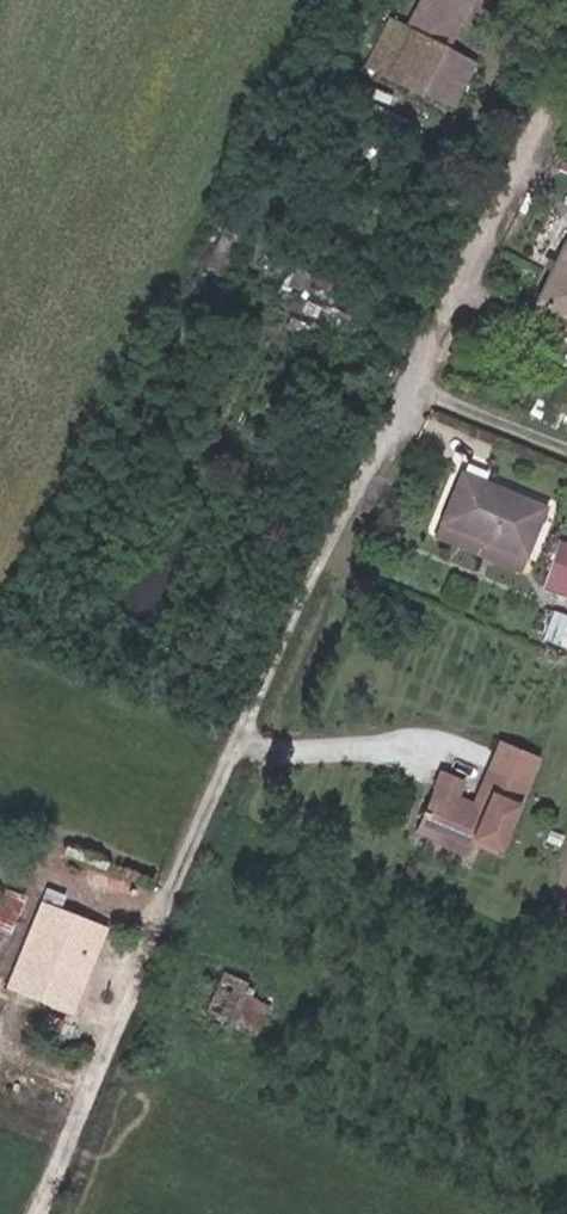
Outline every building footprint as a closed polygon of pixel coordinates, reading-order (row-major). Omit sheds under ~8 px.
[(404,26),(411,30),(388,73),(450,107),(475,61),(448,46),(473,0),(418,0),(404,26)] [(549,271),(566,280),(566,236),(549,271)] [(549,271),(534,299),(537,301),(529,317),(566,337),(566,280),(549,271)] [(560,379),(544,415),(566,426),(566,382),(560,379)] [(442,521),(525,554),(544,507),(461,474),(442,521)] [(520,567),(525,554),(442,521),(436,535),(520,567)] [(558,542),(545,588),(566,594),(566,545),(558,542)] [(547,636),(566,643),(566,606),(559,603),(547,636)] [(497,842),(523,781),(484,765),(477,783),(469,801),(429,784),(411,827),(463,848),(471,830),(497,842)] [(436,767),(429,784),(469,801),(477,783),(436,767)] [(0,907),(0,934),(8,937),(21,906),(4,898),(0,907)] [(41,901),(31,929),(58,940),(68,911),(41,901)] [(58,940),(31,929),(9,986),(70,1012),(106,924),(80,915),(68,944),(58,940)] [(206,1007),(254,1029),(267,1003),(241,990),(246,981),(223,972),(206,1007)] [(64,1021),(48,1014),(41,1030),(57,1037),(64,1021)]
